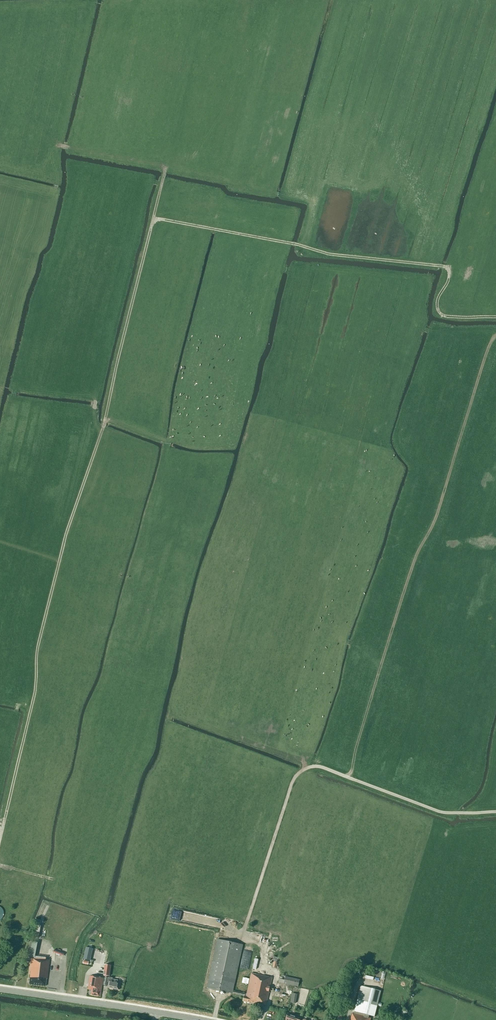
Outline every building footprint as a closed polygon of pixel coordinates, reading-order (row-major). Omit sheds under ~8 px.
[(261,1004),(266,1005),(272,978),(251,973),(247,994),(233,991),(243,945),(217,939),(207,988),(232,994),(232,993),(244,996),(243,1001),(261,1005),(261,1004)] [(29,984),(46,986),(49,959),(36,958),(36,959),(32,959),(35,942),(29,941),(26,957),(31,958),(29,974),(30,974),(29,984)] [(111,966),(105,965),(103,975),(110,976),(111,966)] [(279,982),(298,987),(300,980),(280,975),(279,982)] [(101,992),(103,978),(90,976),(88,989),(92,989),(91,995),(99,996),(100,996),(101,992)] [(118,982),(118,980),(112,979),(113,978),(109,977),(109,978),(105,977),(104,981),(103,985),(106,986),(107,982),(109,982),(107,988),(119,990),(120,982),(118,982)] [(371,1018),(368,1017),(369,1015),(374,1017),(381,991),(361,986),(354,1014),(352,1013),(350,1019),(370,1019),(371,1018)] [(339,1001),(347,1003),(350,992),(342,990),(339,1001)]
